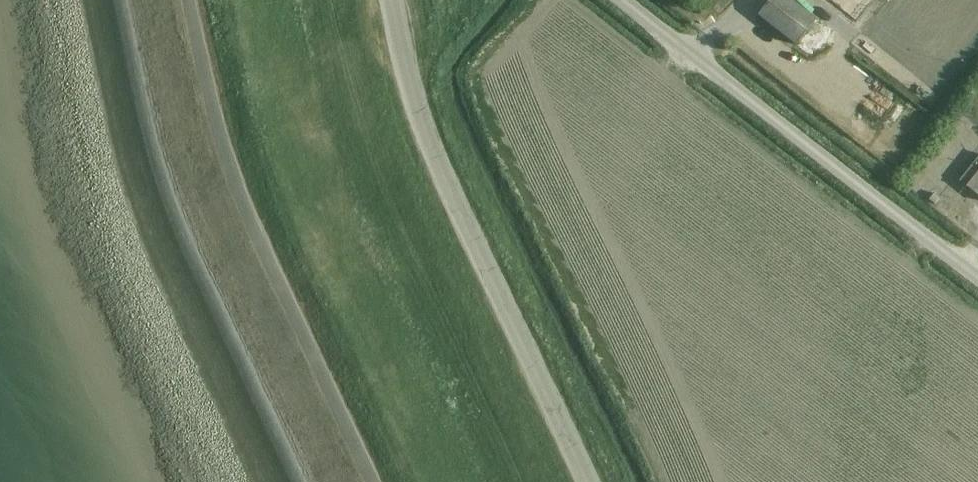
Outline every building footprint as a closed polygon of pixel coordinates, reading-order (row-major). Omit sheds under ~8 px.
[(796,45),(816,20),(791,0),(771,0),(758,15),(796,45)] [(962,181),(977,194),(977,160),(962,181)] [(934,193),(928,199),(934,204),(939,198),(934,193)]
